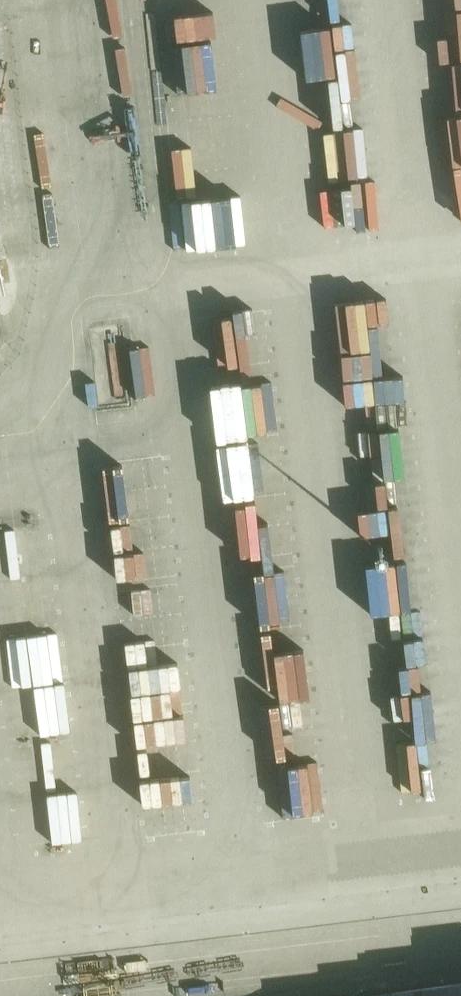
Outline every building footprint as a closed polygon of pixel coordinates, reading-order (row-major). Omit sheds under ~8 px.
[(22,262),(0,23),(0,264),(22,262)]
